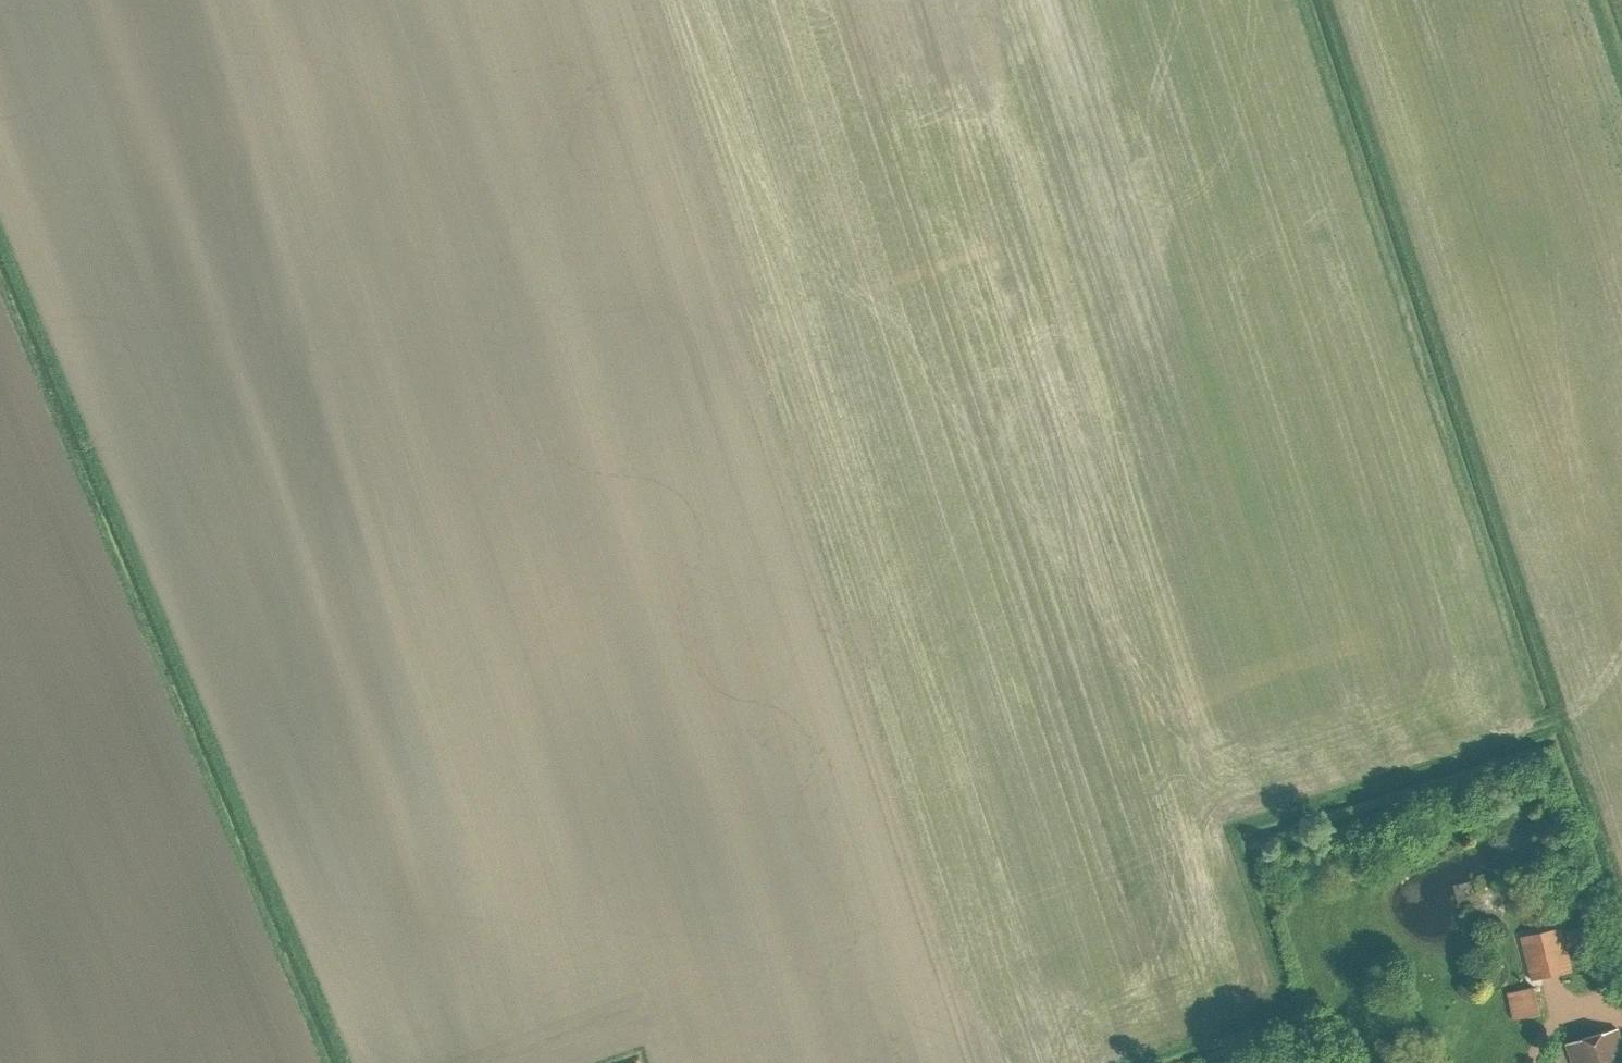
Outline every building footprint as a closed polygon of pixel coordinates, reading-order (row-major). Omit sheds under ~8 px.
[(1562,926),(1516,937),(1528,982),(1573,971),(1562,926)] [(1590,941),(1586,926),(1564,932),(1568,947),(1590,941)] [(1507,993),(1513,1020),(1540,1014),(1534,987),(1507,993)] [(1618,1030),(1567,1047),(1572,1062),(1621,1062),(1621,1041),(1618,1030)]
